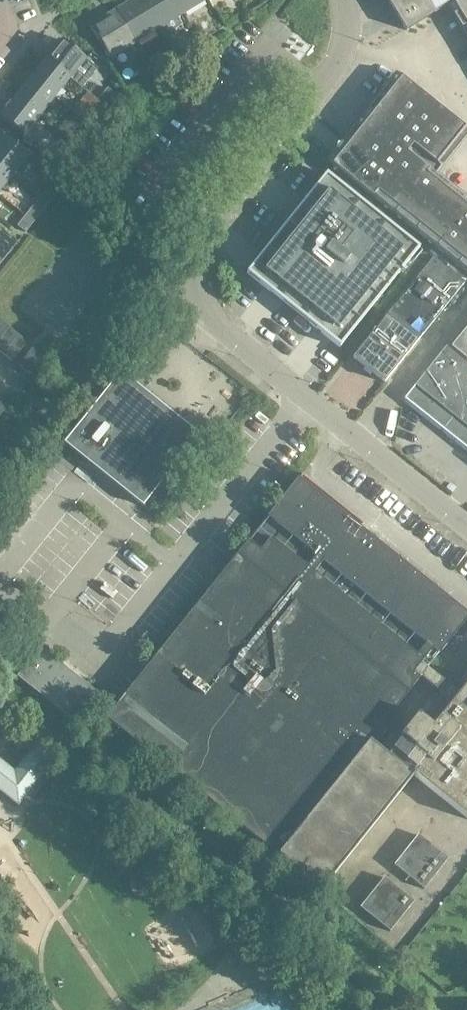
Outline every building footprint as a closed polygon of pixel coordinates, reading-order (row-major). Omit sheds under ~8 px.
[(141,0),(130,0),(114,10),(134,43),(158,28),(141,0)] [(174,0),(141,0),(158,28),(183,13),(174,0)] [(183,13),(205,0),(174,0),(183,13)] [(403,30),(452,0),(385,0),(403,30)] [(449,6),(466,37),(466,0),(460,0),(449,6)] [(134,43),(114,10),(89,25),(109,58),(134,43)] [(60,41),(44,60),(68,80),(84,60),(60,41)] [(68,80),(44,60),(29,79),(53,99),(68,80)] [(326,161),(385,208),(466,273),(466,198),(437,174),(466,137),(466,130),(459,124),(395,73),(326,161)] [(53,99),(29,79),(14,98),(38,117),(53,99)] [(105,109),(116,95),(107,88),(96,102),(105,109)] [(14,98),(0,115),(0,119),(22,137),(38,117),(14,98)] [(105,109),(96,102),(87,113),(96,120),(105,109)] [(75,147),(86,133),(77,126),(66,140),(75,147)] [(0,141),(0,167),(11,176),(26,156),(3,137),(0,141)] [(75,147),(66,140),(57,151),(65,158),(75,147)] [(0,167),(0,189),(11,176),(0,167)] [(324,175),(271,243),(246,274),(339,347),(418,249),(324,175)] [(39,199),(48,206),(56,195),(48,188),(39,199)] [(24,218),(32,224),(48,206),(39,199),(24,218)] [(17,226),(25,233),(32,224),(24,218),(17,226)] [(13,249),(4,242),(0,247),(0,261),(2,262),(13,249)] [(432,258),(352,358),(384,383),(464,284),(432,258)] [(9,327),(0,320),(0,339),(9,327)] [(0,339),(0,352),(3,355),(19,335),(9,327),(0,339)] [(449,350),(445,347),(404,399),(466,449),(466,327),(449,350)] [(19,335),(3,355),(13,362),(28,343),(19,335)] [(33,349),(18,366),(30,376),(44,358),(33,349)] [(65,444),(84,459),(143,507),(198,437),(120,375),(65,444)] [(9,405),(0,398),(0,416),(9,405)] [(319,892),(411,776),(466,820),(466,683),(430,730),(414,717),(398,738),(401,740),(387,758),(368,743),(466,618),(466,616),(302,484),(294,479),(105,720),(319,892)] [(101,696),(41,648),(40,648),(17,677),(77,725),(101,696)] [(21,801),(55,757),(37,743),(15,770),(0,758),(0,779),(5,783),(2,787),(21,801)] [(423,890),(447,860),(417,836),(393,866),(423,890)] [(389,932),(413,902),(383,879),(359,909),(389,932)]
